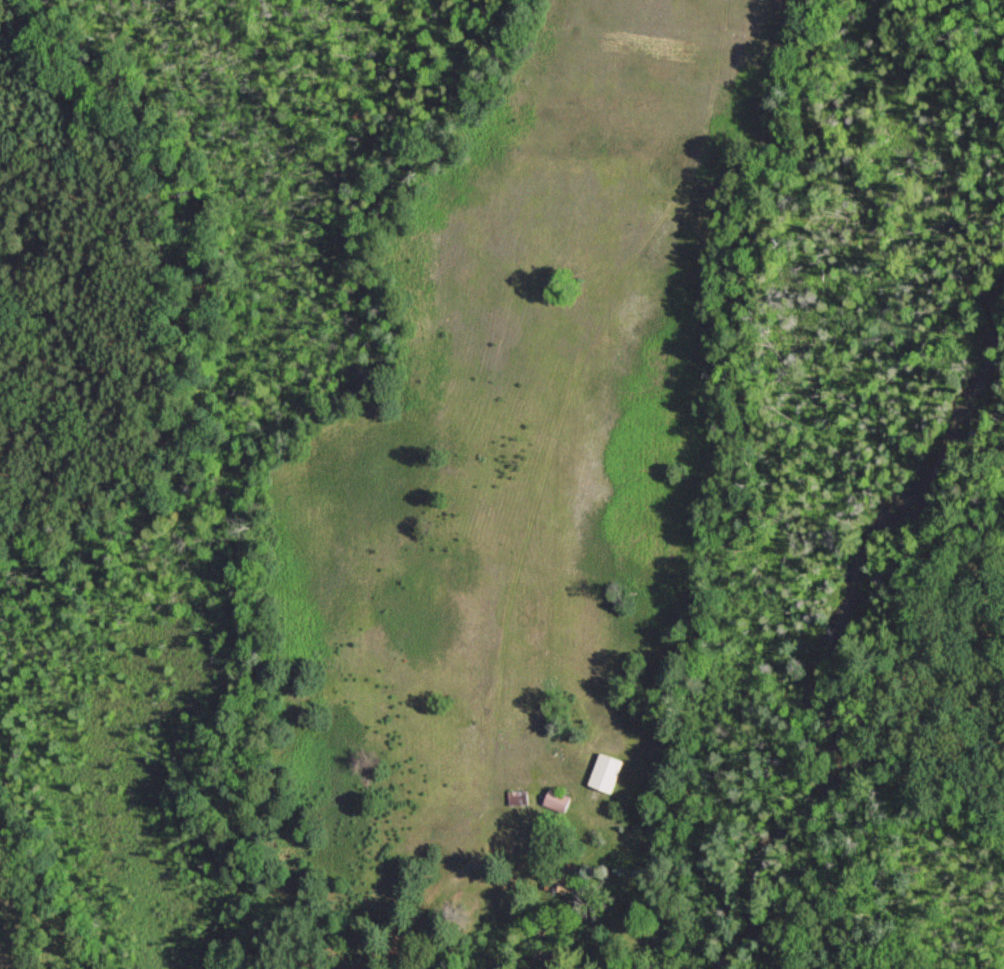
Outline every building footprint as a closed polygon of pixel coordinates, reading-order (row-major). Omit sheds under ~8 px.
[(591,784),(617,792),(628,758),(603,750),(591,784)] [(568,812),(576,797),(557,787),(549,801),(568,812)] [(515,802),(532,803),(532,790),(515,790),(515,802)]
